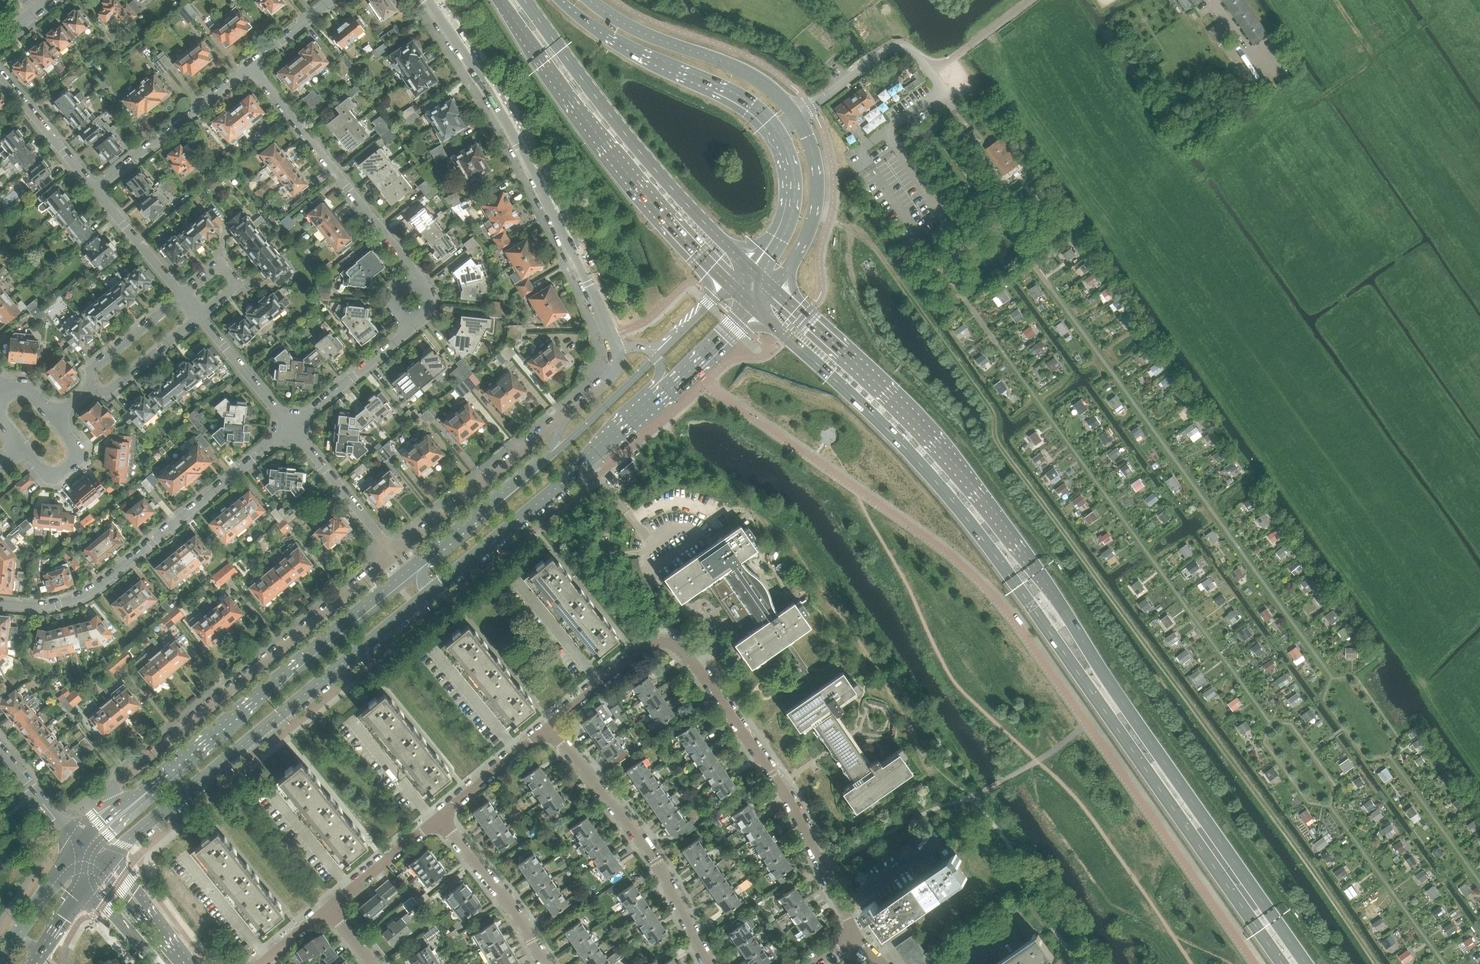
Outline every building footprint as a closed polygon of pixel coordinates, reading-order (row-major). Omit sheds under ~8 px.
[(127,3),(122,7),(121,6),(117,1),(117,2),(116,0),(106,0),(103,2),(105,4),(102,6),(104,8),(102,9),(99,12),(100,13),(98,14),(103,20),(104,19),(107,22),(114,16),(119,22),(127,15),(131,20),(137,16),(127,3)] [(282,0),(257,0),(256,1),(257,3),(258,6),(261,8),(263,9),(265,8),(270,14),(271,13),(272,13),(273,12),(274,12),(276,11),(278,11),(279,9),(279,8),(280,7),(281,5),(284,3),(282,0)] [(396,5),(393,0),(370,0),(371,2),(369,3),(381,21),(397,10),(394,6),(396,5)] [(1246,0),(1223,0),(1242,27),(1250,38),(1255,46),(1269,36),(1264,29),(1264,28),(1256,17),(1257,16),(1246,0)] [(134,2),(129,6),(137,16),(142,11),(134,2)] [(198,15),(188,2),(183,7),(186,10),(193,19),(198,15)] [(88,24),(90,23),(91,23),(86,17),(87,16),(81,9),(80,10),(80,9),(76,13),(74,10),(68,15),(70,17),(65,21),(66,21),(65,22),(66,24),(76,37),(77,39),(82,34),(81,33),(86,29),(87,30),(90,27),(88,25),(89,25),(88,24)] [(226,19),(224,20),(239,37),(249,30),(252,27),(249,24),(239,11),(227,21),(226,19)] [(222,17),(209,27),(213,32),(223,44),(223,45),(226,48),(229,45),(239,37),(224,20),(222,17)] [(346,22),(342,26),(354,40),(358,37),(356,36),(363,31),(361,28),(365,26),(359,19),(356,21),(354,19),(348,24),(346,22)] [(71,41),(76,37),(66,24),(62,28),(61,27),(60,28),(59,28),(55,31),(54,29),(48,34),(50,37),(48,38),(49,40),(59,52),(60,51),(60,50),(65,46),(66,48),(72,42),(71,41)] [(339,31),(333,36),(341,47),(340,48),(344,52),(351,46),(349,44),(354,40),(342,26),(340,27),(338,29),(339,31)] [(380,26),(375,30),(379,34),(383,31),(380,26)] [(387,41),(398,34),(394,29),(381,37),(385,43),(387,41)] [(109,41),(104,34),(100,37),(105,44),(109,41)] [(62,56),(59,53),(59,52),(49,40),(45,44),(44,43),(43,44),(38,47),(37,45),(31,50),(33,52),(31,54),(32,56),(42,68),(47,74),(54,68),(52,64),(62,56)] [(398,70),(421,54),(417,49),(420,47),(415,41),(413,42),(411,40),(400,47),(401,49),(389,56),(398,70)] [(328,64),(319,53),(318,51),(321,48),(315,41),(304,49),(306,51),(302,54),(317,73),(328,64)] [(214,58),(211,54),(201,42),(188,52),(201,68),(210,60),(214,58)] [(373,50),(369,44),(362,49),(367,55),(373,50)] [(374,58),(386,50),(388,49),(384,44),(371,53),(374,58)] [(121,54),(117,50),(113,53),(116,58),(121,54)] [(1150,50),(1146,53),(1151,61),(1155,59),(1154,57),(1157,55),(1154,50),(1151,52),(1150,50)] [(173,65),(162,52),(158,56),(168,69),(173,65)] [(201,68),(188,52),(175,62),(185,75),(188,79),(191,76),(201,68)] [(317,73),(302,54),(301,52),(292,59),(294,61),(290,64),(305,83),(312,92),(315,95),(317,93),(307,81),(317,73)] [(407,82),(428,68),(424,63),(427,61),(422,54),(421,55),(421,54),(398,70),(407,82)] [(353,65),(345,55),(341,59),(349,69),(353,65)] [(38,71),(42,68),(32,56),(28,59),(27,59),(26,60),(26,59),(21,63),(20,61),(14,66),(16,68),(14,69),(15,70),(12,72),(13,73),(12,73),(17,79),(18,78),(23,84),(25,83),(26,83),(28,81),(27,81),(32,77),(34,79),(40,74),(38,71)] [(168,69),(158,56),(153,60),(156,63),(155,64),(163,73),(168,69)] [(349,72),(341,62),(336,66),(344,76),(349,72)] [(305,83),(290,64),(286,67),(285,65),(279,69),(281,71),(276,75),(282,83),(285,81),(294,91),(305,83)] [(78,79),(87,71),(83,66),(74,73),(78,79)] [(436,83),(435,81),(436,80),(428,68),(407,82),(416,95),(429,86),(430,88),(436,83)] [(167,94),(160,86),(163,83),(155,74),(138,87),(153,106),(160,101),(159,100),(167,94)] [(108,85),(100,75),(94,79),(102,89),(108,85)] [(153,106),(138,87),(122,101),(129,110),(132,114),(135,111),(137,115),(138,116),(146,110),(147,111),(153,106)] [(359,121),(348,108),(355,103),(350,97),(353,94),(354,95),(357,92),(354,88),(350,91),(350,90),(341,97),(345,101),(336,108),(341,114),(330,123),(334,129),(333,130),(339,137),(359,121)] [(872,105),(874,104),(862,88),(834,109),(849,131),(863,121),(860,117),(859,117),(858,115),(872,105)] [(64,115),(82,101),(86,98),(80,91),(75,96),(73,97),(70,94),(71,93),(68,90),(67,91),(66,89),(60,93),(61,94),(53,100),(54,101),(54,102),(55,103),(53,105),(58,111),(60,110),(63,114),(64,115)] [(375,94),(371,89),(366,92),(370,98),(375,94)] [(312,92),(303,99),(307,104),(316,97),(315,95),(312,92)] [(263,113),(256,103),(259,101),(253,94),(248,98),(246,96),(241,100),(242,102),(239,105),(253,124),(259,119),(257,117),(263,113)] [(316,97),(307,104),(312,110),(323,101),(319,95),(317,97),(316,97)] [(458,113),(455,107),(457,106),(453,99),(451,100),(450,98),(438,105),(438,106),(427,113),(435,126),(458,113)] [(96,118),(92,112),(90,114),(85,109),(88,108),(82,101),(64,115),(65,116),(63,118),(68,124),(70,123),(73,127),(74,126),(75,128),(76,127),(79,132),(94,121),(96,118)] [(253,124),(239,105),(235,108),(233,106),(225,113),(227,115),(241,133),(253,124)] [(400,122),(415,112),(411,107),(399,114),(400,116),(397,118),(400,122)] [(407,125),(418,118),(415,112),(400,122),(403,127),(406,125),(407,125)] [(463,127),(466,126),(458,113),(435,126),(443,140),(457,132),(457,133),(464,129),(463,127)] [(241,133),(227,115),(223,117),(222,116),(211,124),(217,131),(220,129),(231,143),(242,135),(241,133)] [(390,128),(384,120),(374,127),(381,136),(390,128)] [(94,142),(105,133),(101,128),(99,129),(94,123),(95,122),(94,121),(79,132),(80,134),(78,136),(83,142),(85,140),(88,145),(89,144),(90,145),(94,142)] [(350,149),(369,134),(359,121),(339,137),(344,144),(346,143),(350,149)] [(122,148),(116,142),(118,141),(112,133),(109,135),(108,133),(114,128),(111,124),(104,130),(106,132),(105,133),(94,142),(98,147),(97,147),(98,148),(97,149),(101,153),(99,154),(104,160),(105,159),(107,161),(114,155),(116,157),(123,152),(121,149),(122,148)] [(265,138),(273,131),(269,126),(264,130),(261,126),(258,129),(261,133),(264,137),(265,138)] [(9,156),(25,143),(24,141),(21,137),(23,135),(18,129),(16,131),(14,129),(13,130),(11,128),(10,127),(4,133),(5,133),(0,137),(0,139),(0,140),(0,141),(2,144),(3,144),(7,148),(0,153),(0,155),(4,160),(9,156)] [(397,136),(390,128),(381,136),(387,143),(397,136)] [(964,136),(972,147),(983,139),(975,128),(964,136)] [(1013,141),(1008,134),(987,149),(1005,174),(1022,162),(1009,145),(1013,141)] [(203,165),(196,156),(201,152),(193,141),(187,145),(182,148),(180,146),(179,147),(178,147),(177,146),(174,148),(176,149),(175,150),(165,158),(172,166),(173,165),(179,172),(185,167),(186,168),(187,167),(189,169),(194,164),(193,162),(196,160),(201,167),(203,165)] [(264,168),(281,154),(279,153),(281,152),(280,151),(273,141),(267,146),(269,148),(260,154),(267,163),(262,167),(264,168)] [(35,156),(36,156),(35,154),(32,150),(34,148),(29,142),(26,144),(25,143),(9,156),(14,163),(13,164),(22,175),(25,173),(39,161),(35,156)] [(484,157),(480,151),(483,150),(479,143),(476,144),(475,142),(463,149),(464,150),(452,157),(456,164),(451,167),(455,173),(456,172),(457,173),(461,171),(460,171),(484,157)] [(432,159),(444,152),(441,146),(429,153),(432,159)] [(371,177),(391,161),(381,148),(362,163),(367,169),(365,170),(371,177)] [(239,160),(232,151),(224,156),(227,160),(226,161),(230,166),(239,160)] [(436,164),(447,157),(444,152),(432,159),(436,164)] [(276,175),(292,162),(288,156),(286,158),(285,156),(284,156),(283,157),(281,154),(264,168),(259,171),(261,174),(265,170),(271,178),(276,175)] [(489,171),(491,170),(484,157),(460,171),(461,171),(468,184),(482,176),(483,177),(490,173),(489,171)] [(52,180),(48,175),(50,173),(49,172),(50,172),(46,167),(48,166),(43,160),(41,162),(40,160),(39,161),(25,173),(27,175),(28,174),(32,178),(26,183),(31,190),(30,191),(33,195),(39,190),(40,190),(52,180)] [(387,185),(401,174),(391,161),(371,177),(381,190),(387,185)] [(276,191),(297,174),(296,173),(297,172),(296,171),(295,169),(297,168),(292,162),(276,175),(279,179),(275,182),(278,186),(274,189),(276,191)] [(151,185),(154,183),(149,176),(145,179),(138,170),(132,175),(134,177),(126,183),(128,185),(126,187),(131,193),(132,191),(136,196),(136,195),(137,197),(138,196),(142,200),(164,182),(162,180),(153,188),(151,185)] [(308,186),(301,176),(301,177),(300,176),(299,177),(297,174),(276,191),(276,192),(279,189),(284,195),(287,192),(287,191),(288,190),(293,195),(301,188),(303,190),(308,186)] [(393,202),(412,187),(401,174),(387,185),(381,190),(387,197),(388,196),(393,202)] [(434,186),(428,178),(419,186),(425,194),(434,186)] [(170,188),(164,182),(142,200),(138,204),(139,205),(138,205),(142,210),(140,211),(145,217),(147,215),(148,217),(149,216),(151,219),(152,219),(153,220),(159,215),(158,213),(165,208),(163,205),(169,200),(163,194),(164,193),(164,192),(166,191),(170,188)] [(67,201),(70,199),(65,193),(63,195),(59,191),(58,190),(57,190),(53,185),(37,199),(41,203),(39,204),(38,206),(38,208),(39,210),(40,211),(41,212),(42,212),(43,212),(45,211),(47,209),(52,216),(68,202),(67,201)] [(429,199),(438,191),(434,186),(425,194),(429,199)] [(511,205),(507,198),(508,195),(507,193),(504,193),(503,192),(494,197),(493,195),(489,197),(491,199),(482,205),(490,218),(511,205)] [(461,203),(456,193),(444,200),(448,205),(451,204),(453,207),(460,204),(461,203)] [(309,233),(331,215),(328,210),(330,208),(325,202),(323,204),(318,198),(312,204),(313,206),(306,212),(313,220),(311,221),(314,224),(307,230),(309,233)] [(461,203),(460,204),(463,210),(465,209),(470,207),(467,200),(461,203)] [(79,215),(76,212),(77,212),(72,206),(68,202),(52,216),(53,217),(54,215),(65,227),(79,215)] [(419,231),(435,218),(430,213),(429,214),(424,207),(423,208),(422,206),(422,205),(416,210),(415,208),(406,215),(410,220),(408,222),(412,228),(414,226),(416,228),(416,227),(419,231)] [(502,230),(514,223),(516,224),(519,223),(518,220),(520,219),(511,205),(490,218),(494,225),(487,229),(492,236),(493,236),(494,238),(494,239),(497,244),(508,238),(504,232),(502,230)] [(218,226),(222,223),(219,219),(223,215),(216,206),(211,210),(209,207),(207,208),(209,211),(207,213),(206,212),(207,212),(206,211),(198,217),(199,218),(200,218),(200,219),(196,222),(194,223),(205,238),(207,237),(209,239),(215,234),(213,232),(215,231),(215,230),(217,228),(219,227),(218,226)] [(255,227),(265,220),(261,215),(253,221),(248,215),(247,215),(243,210),(228,223),(232,228),(232,229),(234,232),(234,233),(236,235),(234,236),(239,242),(241,240),(242,242),(258,229),(257,228),(256,229),(255,227)] [(325,239),(341,227),(343,225),(334,213),(331,215),(309,233),(311,235),(318,230),(325,239)] [(93,234),(89,229),(90,228),(89,227),(86,222),(88,221),(83,215),(80,217),(79,215),(65,227),(80,245),(93,234)] [(296,223),(292,220),(288,215),(281,221),(288,231),(296,224),(295,224),(296,223)] [(445,233),(440,226),(442,225),(436,217),(435,218),(419,231),(421,234),(422,236),(420,237),(425,243),(427,242),(428,243),(429,243),(430,245),(445,233)] [(205,238),(194,223),(192,222),(185,228),(187,230),(183,233),(182,233),(181,234),(191,247),(193,249),(194,247),(196,250),(202,245),(200,243),(202,241),(205,238)] [(479,226),(471,230),(475,236),(482,231),(479,226)] [(354,243),(349,237),(352,235),(347,229),(345,231),(341,227),(325,239),(319,245),(321,247),(328,242),(330,245),(331,243),(338,252),(346,246),(347,248),(354,243)] [(251,257),(268,242),(266,240),(265,241),(262,237),(264,236),(258,229),(242,242),(245,245),(244,246),(246,248),(244,249),(249,256),(250,255),(251,257)] [(456,249),(454,247),(455,246),(451,240),(450,238),(446,232),(445,233),(430,245),(434,249),(433,250),(434,251),(433,253),(437,259),(440,257),(443,262),(452,255),(451,254),(456,249)] [(191,247),(181,234),(180,233),(176,237),(174,236),(168,241),(169,242),(165,246),(164,246),(162,247),(163,248),(162,248),(163,248),(160,251),(165,257),(168,254),(173,262),(175,260),(177,263),(183,258),(182,256),(184,255),(184,254),(187,251),(186,251),(191,247)] [(117,256),(114,253),(115,252),(113,251),(116,249),(111,242),(109,244),(107,242),(104,244),(97,236),(85,246),(90,252),(88,254),(88,255),(86,257),(95,268),(96,267),(97,266),(97,267),(98,267),(100,269),(99,269),(100,270),(117,256)] [(468,249),(478,241),(474,236),(464,244),(468,249)] [(535,252),(531,244),(532,242),(530,239),(528,239),(527,238),(513,247),(511,244),(512,244),(508,238),(497,244),(501,251),(502,251),(503,253),(506,252),(513,265),(535,252)] [(486,251),(478,241),(468,249),(473,256),(480,251),(483,254),(486,251)] [(263,267),(280,254),(274,246),(271,248),(268,245),(269,244),(268,242),(251,257),(252,258),(257,264),(258,263),(260,265),(261,264),(263,267)] [(1068,260),(1077,254),(1073,247),(1063,253),(1068,260)] [(384,265),(379,258),(375,253),(373,250),(372,250),(371,249),(355,262),(356,263),(364,273),(368,274),(369,273),(370,274),(371,273),(373,276),(379,271),(379,272),(384,268),(384,267),(385,266),(384,266),(385,266),(384,265)] [(526,276),(538,269),(540,270),(543,269),(542,266),(544,265),(535,252),(513,265),(518,272),(511,276),(516,286),(519,292),(531,285),(528,278),(527,279),(526,276)] [(293,274),(288,269),(289,268),(290,268),(290,267),(285,261),(286,261),(280,254),(263,267),(264,269),(262,271),(267,277),(269,275),(270,277),(271,277),(274,280),(277,283),(279,285),(293,274)] [(342,267),(349,261),(345,257),(339,262),(342,267)] [(482,278),(478,264),(476,265),(470,258),(453,272),(457,277),(459,284),(482,278)] [(325,272),(335,265),(331,260),(322,267),(325,272)] [(1089,260),(1081,266),(1086,273),(1094,267),(1089,260)] [(373,276),(371,273),(370,274),(369,273),(368,274),(364,273),(356,263),(345,272),(344,270),(340,274),(343,278),(342,286),(348,286),(349,284),(349,285),(350,285),(368,287),(369,287),(369,286),(370,287),(370,286),(371,286),(372,279),(371,279),(371,278),(373,276)] [(504,271),(500,264),(495,268),(498,274),(504,271)] [(150,280),(144,273),(147,271),(142,265),(139,267),(138,267),(136,268),(137,269),(132,273),(131,271),(125,276),(126,278),(123,280),(124,279),(121,276),(120,277),(117,272),(115,274),(120,281),(132,294),(136,291),(137,291),(138,290),(139,291),(143,287),(145,289),(151,284),(149,282),(150,280)] [(8,272),(4,266),(0,269),(0,278),(8,272)] [(1091,287),(1100,280),(1095,273),(1086,280),(1091,287)] [(486,291),(482,278),(459,284),(461,292),(461,298),(481,300),(482,292),(486,291)] [(2,287),(4,285),(4,284),(0,279),(0,307),(11,298),(2,287)] [(132,294),(120,281),(107,291),(121,307),(122,306),(122,307),(127,303),(128,305),(134,300),(132,298),(134,297),(132,294)] [(330,293),(331,287),(324,286),(324,284),(318,283),(317,292),(330,293)] [(1029,289),(1036,299),(1044,293),(1037,284),(1029,289)] [(559,298),(554,290),(556,288),(554,285),(551,286),(550,285),(536,293),(535,291),(531,285),(519,292),(523,299),(524,298),(526,301),(529,299),(537,311),(559,298)] [(1109,300),(1117,295),(1111,286),(1103,291),(1109,300)] [(284,307),(289,304),(282,296),(291,289),(282,288),(272,296),(270,297),(269,297),(267,298),(266,296),(260,301),(260,303),(272,319),(274,317),(278,313),(278,314),(278,315),(286,309),(285,308),(284,307)] [(121,307),(107,291),(95,301),(108,318),(109,317),(110,317),(114,314),(116,315),(122,311),(120,308),(121,307)] [(330,299),(330,293),(317,292),(317,300),(322,301),(323,298),(330,299)] [(999,297),(1004,304),(1011,300),(1006,292),(999,297)] [(1120,297),(1113,302),(1118,310),(1126,305),(1120,297)] [(11,299),(11,298),(0,307),(0,319),(3,322),(7,318),(9,321),(21,311),(27,307),(22,300),(16,305),(11,299)] [(567,312),(559,298),(537,311),(545,325),(561,316),(563,317),(566,315),(566,313),(567,312)] [(30,312),(39,305),(35,301),(27,308),(30,312)] [(108,318),(95,301),(82,312),(85,316),(82,318),(77,312),(75,314),(78,318),(90,331),(95,328),(97,327),(97,328),(101,324),(103,326),(109,321),(107,319),(108,318)] [(491,301),(490,310),(503,312),(505,311),(505,305),(505,303),(491,301)] [(272,319),(260,303),(259,305),(257,307),(255,309),(253,307),(247,312),(249,314),(247,315),(249,317),(259,330),(261,328),(260,327),(264,324),(266,326),(273,320),(272,319)] [(34,317),(43,310),(39,305),(30,312),(34,317)] [(369,320),(367,317),(367,316),(368,316),(369,309),(368,309),(368,308),(367,308),(367,307),(366,307),(346,305),(346,306),(345,306),(345,305),(340,305),(339,311),(335,314),(338,319),(341,317),(341,318),(341,319),(349,329),(359,320),(362,321),(363,322),(365,320),(366,322),(369,320)] [(1010,314),(1017,323),(1025,317),(1018,308),(1010,314)] [(1136,322),(1130,314),(1122,318),(1128,327),(1136,322)] [(489,329),(491,319),(461,316),(461,322),(460,322),(457,329),(478,341),(485,328),(489,329)] [(263,334),(259,330),(249,317),(244,321),(244,320),(242,321),(238,324),(236,322),(230,327),(232,330),(227,334),(233,342),(234,341),(239,347),(240,346),(239,346),(241,344),(242,345),(244,343),(248,339),(251,343),(253,342),(254,343),(258,340),(257,339),(263,334)] [(92,337),(91,335),(92,334),(90,331),(78,318),(65,329),(67,330),(64,333),(59,327),(57,328),(71,344),(63,351),(66,354),(78,344),(79,344),(80,343),(80,344),(85,340),(86,342),(92,337)] [(377,332),(378,332),(378,331),(377,330),(378,330),(374,325),(373,325),(369,320),(366,322),(365,320),(363,322),(362,321),(359,320),(349,329),(349,330),(361,345),(362,344),(362,345),(363,344),(365,342),(366,342),(371,338),(370,338),(377,332)] [(1070,331),(1063,322),(1056,327),(1062,336),(1070,331)] [(343,346),(336,337),(334,339),(329,333),(327,335),(327,334),(321,339),(321,338),(319,340),(319,341),(317,342),(315,341),(316,340),(312,335),(307,328),(306,329),(302,324),(299,327),(303,332),(316,347),(326,359),(326,360),(331,356),(331,357),(332,356),(334,357),(340,353),(338,350),(343,346)] [(961,338),(970,332),(964,324),(955,330),(961,338)] [(1024,331),(1030,340),(1038,335),(1031,326),(1024,331)] [(471,353),(478,341),(457,329),(453,336),(449,339),(463,356),(468,352),(471,353)] [(7,353),(7,358),(9,360),(18,361),(22,361),(25,337),(26,334),(15,332),(14,333),(13,334),(12,334),(12,338),(11,338),(9,340),(8,344),(9,344),(11,347),(10,351),(8,353),(7,353)] [(25,337),(22,361),(24,362),(27,362),(29,362),(36,363),(38,361),(39,356),(42,357),(42,348),(40,348),(40,343),(38,341),(33,340),(34,336),(33,334),(26,334),(25,337)] [(293,339),(289,334),(284,338),(288,343),(293,339)] [(277,342),(270,335),(266,338),(273,346),(277,342)] [(569,361),(552,341),(548,338),(544,341),(536,347),(540,351),(557,371),(562,367),(569,361)] [(1049,349),(1042,341),(1033,347),(1038,353),(1042,350),(1044,352),(1049,349)] [(295,385),(297,361),(292,360),(292,357),(285,348),(284,350),(279,345),(270,352),(274,357),(278,363),(279,363),(279,364),(279,369),(278,369),(278,370),(277,369),(277,370),(275,369),(274,379),(276,379),(277,379),(277,380),(287,381),(286,384),(295,385)] [(516,353),(508,345),(504,348),(511,357),(516,353)] [(316,367),(326,359),(316,347),(312,351),(310,351),(308,352),(306,353),(305,355),(304,357),(303,359),(303,361),(297,361),(295,385),(304,386),(304,382),(313,383),(314,383),(314,382),(317,383),(318,373),(315,373),(315,372),(314,372),(314,367),(315,367),(316,367)] [(511,357),(504,348),(500,351),(501,352),(496,356),(503,364),(511,357)] [(212,369),(216,366),(217,366),(218,365),(219,363),(221,361),(216,355),(213,357),(208,350),(206,352),(204,349),(198,354),(200,356),(195,359),(196,360),(194,361),(195,362),(191,365),(202,381),(206,385),(212,380),(208,375),(212,372),(214,371),(212,369)] [(446,367),(443,363),(441,361),(442,360),(437,353),(436,354),(436,353),(435,354),(432,350),(426,355),(425,354),(420,358),(421,359),(420,359),(420,360),(421,360),(420,361),(434,377),(446,367)] [(1151,350),(1142,356),(1147,362),(1156,356),(1151,350)] [(557,371),(540,351),(532,358),(529,354),(525,357),(528,361),(527,361),(544,381),(551,375),(551,376),(557,371)] [(989,362),(984,354),(977,360),(982,367),(989,362)] [(53,382),(72,366),(73,367),(75,365),(75,364),(75,365),(71,360),(69,362),(64,356),(63,357),(63,356),(59,360),(59,361),(45,372),(53,382)] [(1062,366),(1055,357),(1048,362),(1054,371),(1062,366)] [(434,377),(420,361),(420,360),(419,360),(412,366),(411,365),(407,369),(407,370),(407,371),(407,372),(420,388),(434,377)] [(468,369),(461,360),(456,363),(459,366),(468,377),(472,373),(468,369)] [(202,381),(191,365),(189,363),(187,364),(185,362),(179,367),(181,369),(176,373),(177,373),(176,374),(190,391),(202,381)] [(1156,375),(1165,369),(1160,362),(1151,368),(1156,375)] [(78,381),(78,379),(78,378),(74,373),(76,371),(73,367),(72,366),(53,382),(62,392),(64,393),(69,389),(68,387),(72,384),(74,385),(78,381)] [(468,377),(459,366),(450,374),(458,385),(468,377)] [(526,392),(510,372),(509,372),(506,369),(503,372),(506,375),(498,382),(514,402),(520,398),(519,398),(526,392)] [(420,388),(407,372),(406,371),(404,373),(404,372),(399,376),(400,376),(392,383),(395,386),(395,387),(395,388),(400,394),(401,394),(400,395),(402,398),(404,397),(406,400),(420,388)] [(190,391),(176,374),(174,375),(173,373),(167,377),(168,379),(164,383),(163,384),(177,401),(182,408),(185,405),(181,400),(184,398),(183,397),(190,391)] [(1166,388),(1170,385),(1174,382),(1169,376),(1161,381),(1166,388)] [(462,397),(475,386),(468,377),(458,385),(454,388),(462,397)] [(1009,389),(1006,385),(1002,380),(995,385),(1001,394),(1009,389)] [(514,402),(498,382),(489,388),(487,385),(483,388),(486,391),(485,392),(502,412),(509,406),(509,407),(514,402)] [(177,401),(163,384),(162,385),(160,383),(154,388),(155,390),(151,393),(151,394),(150,395),(151,395),(146,399),(158,414),(161,418),(163,417),(158,411),(161,408),(164,412),(177,401)] [(1181,390),(1174,394),(1180,402),(1187,397),(1181,390)] [(391,408),(386,403),(388,401),(382,393),(380,394),(379,394),(376,397),(374,394),(368,399),(370,401),(368,402),(369,403),(365,406),(365,407),(377,421),(382,417),(382,418),(384,416),(389,411),(389,410),(391,408)] [(1110,401),(1116,409),(1123,404),(1116,395),(1110,401)] [(145,425),(158,414),(146,399),(144,397),(143,398),(141,396),(135,401),(136,403),(132,406),(132,407),(131,408),(132,408),(127,413),(134,422),(143,433),(145,431),(140,425),(143,423),(145,425)] [(246,415),(247,406),(246,406),(246,404),(246,402),(237,401),(237,403),(236,404),(236,405),(231,404),(231,403),(230,402),(226,397),(214,407),(222,416),(225,417),(224,422),(248,424),(249,415),(246,415)] [(484,422),(468,403),(468,402),(467,403),(464,399),(461,402),(464,406),(456,412),(472,433),(477,429),(477,428),(484,422)] [(89,425),(108,410),(109,409),(108,410),(104,405),(102,407),(98,402),(97,402),(95,401),(90,405),(91,405),(91,407),(88,410),(85,409),(81,413),(81,415),(89,425)] [(1081,415),(1088,409),(1082,401),(1075,406),(1081,415)] [(1190,405),(1184,411),(1188,416),(1195,411),(1190,405)] [(398,406),(395,408),(400,415),(403,412),(398,406)] [(377,421),(365,407),(365,408),(357,414),(356,415),(356,416),(355,416),(355,417),(350,416),(350,415),(349,415),(349,412),(340,411),(340,414),(339,414),(339,415),(338,424),(335,424),(334,432),(359,435),(360,430),(362,430),(364,429),(365,429),(367,428),(369,427),(370,425),(371,423),(373,421),(377,426),(379,424),(377,421)] [(191,421),(196,416),(199,414),(195,409),(187,416),(191,421)] [(419,414),(415,409),(413,411),(418,418),(421,415),(420,413),(419,414)] [(112,424),(116,420),(112,415),(108,410),(89,425),(98,435),(102,432),(106,436),(115,428),(112,424)] [(418,418),(413,411),(411,412),(409,410),(405,414),(412,423),(418,418)] [(435,419),(428,411),(428,410),(423,414),(431,423),(435,419)] [(201,412),(199,414),(196,416),(201,423),(206,418),(201,412)] [(472,433),(456,412),(447,419),(444,416),(441,419),(443,422),(443,423),(460,443),(467,437),(472,433)] [(127,413),(122,416),(127,422),(130,425),(134,422),(127,413)] [(431,423),(423,414),(422,415),(421,415),(418,418),(426,427),(431,423)] [(1093,429),(1101,423),(1095,415),(1087,421),(1093,429)] [(203,425),(201,423),(196,416),(191,421),(198,430),(203,425)] [(243,441),(244,432),(247,432),(248,424),(224,422),(224,427),(221,427),(216,430),(213,427),(208,430),(212,434),(221,445),(226,441),(227,440),(227,439),(232,440),(232,441),(233,441),(233,444),(242,445),(242,442),(243,442),(243,441)] [(1191,437),(1200,430),(1194,423),(1185,430),(1191,437)] [(1143,433),(1138,426),(1131,431),(1136,437),(1143,433)] [(1035,445),(1046,438),(1039,430),(1029,437),(1035,445)] [(443,455),(427,434),(427,435),(424,431),(422,433),(425,436),(414,445),(431,465),(432,464),(433,465),(437,461),(436,460),(443,455)] [(1099,436),(1106,445),(1113,440),(1107,431),(1099,436)] [(369,450),(363,444),(361,441),(359,441),(359,435),(334,432),(333,441),(336,441),(335,450),(336,450),(336,452),(336,454),(345,455),(345,453),(351,453),(357,460),(369,450)] [(1211,445),(1218,441),(1212,432),(1205,437),(1211,445)] [(209,459),(202,451),(210,445),(200,433),(195,438),(199,444),(195,447),(194,445),(189,448),(186,445),(180,451),(183,455),(199,473),(198,472),(205,466),(207,464),(206,463),(209,459)] [(129,453),(131,436),(117,435),(116,441),(114,441),(114,448),(108,447),(107,449),(105,449),(105,456),(107,456),(107,457),(127,459),(127,452),(129,453)] [(395,452),(387,443),(383,447),(390,456),(395,452)] [(431,465),(414,445),(404,453),(401,449),(400,451),(402,454),(402,455),(407,461),(406,463),(409,467),(411,465),(419,475),(431,465)] [(390,456),(383,447),(377,451),(385,461),(390,456)] [(1111,452),(1116,459),(1123,454),(1118,447),(1111,452)] [(1044,461),(1053,455),(1049,449),(1040,455),(1044,461)] [(1219,463),(1228,456),(1222,449),(1213,455),(1219,463)] [(199,473),(183,455),(175,462),(175,461),(170,464),(186,483),(192,479),(193,479),(194,480),(200,476),(199,474),(199,473)] [(126,482),(128,466),(126,466),(127,459),(107,457),(107,458),(105,458),(104,465),(106,465),(106,467),(112,468),(111,475),(113,475),(112,481),(126,482)] [(630,464),(629,465),(621,471),(624,475),(622,477),(626,482),(636,474),(637,472),(639,470),(632,462),(630,464)] [(1227,467),(1232,474),(1239,469),(1234,462),(1227,467)] [(358,477),(367,469),(363,463),(354,471),(358,477)] [(1126,476),(1133,471),(1128,463),(1121,469),(1126,476)] [(186,483),(170,464),(159,473),(161,475),(159,477),(171,491),(173,489),(174,491),(176,489),(177,490),(183,484),(184,485),(186,483)] [(285,489),(287,468),(278,467),(278,469),(270,469),(269,469),(267,469),(266,478),(269,478),(269,479),(269,482),(265,485),(272,494),(279,489),(285,489)] [(1051,481),(1060,474),(1055,467),(1046,473),(1051,481)] [(302,485),(302,482),(302,481),(303,481),(305,481),(306,473),(304,473),(304,472),(303,472),(295,471),(295,468),(287,468),(285,489),(291,490),(296,497),(305,489),(302,485)] [(390,471),(377,481),(390,497),(392,497),(394,495),(394,493),(402,486),(390,471)] [(158,482),(151,473),(146,478),(153,486),(158,482)] [(21,492),(35,480),(30,474),(20,482),(20,483),(16,486),(21,492)] [(1181,485),(1174,476),(1167,481),(1173,490),(1181,485)] [(80,509),(105,488),(96,477),(91,481),(89,478),(74,491),(76,494),(71,498),(80,509)] [(153,486),(146,478),(141,482),(149,492),(154,488),(153,486)] [(1138,491),(1146,486),(1140,478),(1133,484),(1138,491)] [(366,482),(361,487),(364,492),(365,491),(369,496),(368,497),(373,503),(374,502),(376,505),(379,506),(390,497),(377,481),(370,487),(366,482)] [(1065,483),(1056,489),(1061,497),(1071,490),(1065,483)] [(264,510),(249,492),(243,497),(242,496),(239,498),(239,500),(238,501),(257,523),(258,523),(259,525),(265,520),(260,513),(264,510)] [(1151,506),(1160,500),(1155,493),(1146,499),(1151,506)] [(1082,495),(1072,501),(1078,509),(1087,502),(1082,495)] [(323,496),(312,506),(317,511),(327,502),(323,496)] [(151,513),(154,511),(153,510),(156,507),(152,502),(149,505),(144,499),(128,512),(138,524),(140,522),(141,522),(143,520),(144,519),(148,516),(149,515),(151,514),(151,513)] [(1244,503),(1249,511),(1255,507),(1250,499),(1244,503)] [(257,523),(238,501),(234,504),(232,504),(230,506),(230,508),(229,508),(244,527),(252,521),(255,525),(257,523)] [(50,526),(52,506),(51,505),(51,504),(45,503),(45,505),(42,505),(42,511),(35,510),(33,526),(43,527),(43,525),(50,526)] [(73,530),(74,516),(68,515),(69,513),(62,513),(62,507),(60,506),(60,505),(54,504),(54,506),(52,506),(50,526),(57,527),(57,528),(65,529),(65,531),(67,531),(67,529),(73,530)] [(282,507),(277,511),(283,518),(284,519),(289,515),(286,511),(282,507)] [(244,527),(229,508),(228,509),(226,509),(224,511),(224,512),(220,516),(235,534),(244,527)] [(289,515),(284,519),(289,524),(291,522),(297,517),(290,508),(286,511),(289,515)] [(276,509),(271,512),(279,522),(283,518),(277,511),(276,509)] [(1173,519),(1165,509),(1158,515),(1165,525),(1173,519)] [(351,528),(347,524),(349,522),(344,517),(342,518),(338,513),(336,510),(330,515),(333,518),(327,523),(339,538),(351,528)] [(1094,511),(1085,517),(1090,525),(1099,518),(1094,511)] [(1257,520),(1264,528),(1271,523),(1264,514),(1257,520)] [(235,534),(220,516),(219,517),(217,516),(215,518),(215,520),(211,523),(226,542),(235,534)] [(120,518),(115,522),(120,527),(124,523),(120,518)] [(279,522),(276,524),(284,534),(291,528),(289,524),(284,519),(283,518),(279,522)] [(10,539),(12,538),(20,532),(19,531),(29,523),(26,520),(5,538),(0,542),(0,560),(15,555),(12,551),(12,549),(9,545),(12,542),(10,539)] [(29,523),(19,531),(20,532),(22,535),(23,534),(32,528),(32,526),(29,523)] [(80,523),(75,527),(80,532),(85,527),(84,527),(80,523)] [(340,539),(339,538),(327,523),(314,533),(326,549),(335,542),(336,543),(340,539)] [(124,540),(112,525),(111,525),(107,528),(107,530),(108,531),(103,535),(114,548),(120,543),(122,544),(124,543),(123,541),(124,540)] [(810,626),(803,617),(808,613),(807,611),(802,604),(797,608),(793,602),(776,614),(775,612),(773,608),(771,604),(769,600),(768,596),(767,592),(765,588),(763,584),(760,581),(757,578),(754,575),(750,572),(747,570),(744,567),(741,563),(740,561),(757,549),(750,540),(755,536),(753,534),(748,527),(743,531),(740,525),(663,578),(680,602),(714,579),(717,583),(714,585),(717,593),(718,594),(715,596),(722,606),(735,625),(740,621),(749,633),(734,644),(751,668),(786,643),(789,641),(810,626)] [(1270,534),(1276,541),(1282,536),(1277,529),(1270,534)] [(1206,535),(1213,544),(1220,539),(1213,530),(1206,535)] [(1101,539),(1105,545),(1114,539),(1108,532),(1103,536),(1101,535),(1098,537),(1101,539)] [(116,550),(114,548),(103,535),(92,544),(103,558),(106,555),(107,557),(116,550)] [(209,553),(195,536),(191,540),(189,539),(187,541),(187,543),(186,544),(200,561),(209,553)] [(596,537),(598,554),(605,553),(604,537),(601,537),(598,537),(596,537)] [(305,556),(307,554),(296,541),(293,544),(291,543),(289,544),(287,546),(287,549),(282,553),(285,557),(300,575),(300,574),(301,575),(305,571),(305,570),(312,565),(305,556)] [(103,558),(92,544),(82,552),(93,565),(94,564),(96,565),(98,564),(97,562),(103,558)] [(200,561),(186,544),(181,548),(179,548),(177,550),(177,551),(176,552),(190,569),(200,561)] [(1180,549),(1187,558),(1194,553),(1188,544),(1180,549)] [(1282,559),(1291,552),(1285,545),(1277,552),(1282,559)] [(1116,555),(1110,548),(1103,553),(1109,561),(1116,555)] [(79,552),(73,556),(80,564),(85,560),(79,552)] [(190,569),(176,552),(175,553),(173,553),(171,555),(171,557),(166,560),(180,577),(190,569)] [(16,563),(15,561),(15,555),(0,560),(0,574),(13,575),(14,569),(16,567),(16,563)] [(73,556),(67,560),(75,571),(81,566),(80,564),(73,556)] [(300,575),(285,557),(285,558),(274,567),(288,585),(289,584),(289,585),(294,581),(293,580),(300,575)] [(571,586),(562,575),(564,573),(551,557),(544,562),(542,560),(535,565),(537,568),(529,575),(529,576),(524,580),(545,606),(571,586)] [(648,583),(644,578),(641,572),(639,566),(638,558),(630,559),(631,568),(633,575),(637,582),(641,588),(646,594),(653,599),(657,592),(658,592),(652,588),(648,583)] [(180,577),(166,560),(165,561),(163,561),(161,563),(161,565),(156,568),(170,585),(180,577)] [(1196,561),(1187,567),(1191,573),(1200,567),(1196,561)] [(1292,567),(1297,573),(1303,568),(1298,561),(1292,567)] [(230,562),(225,565),(229,570),(231,569),(234,567),(230,562)] [(67,563),(55,567),(56,571),(61,588),(62,587),(63,587),(64,588),(66,588),(67,586),(73,584),(68,567),(67,563)] [(229,579),(233,575),(229,570),(225,565),(221,569),(229,579)] [(288,585),(274,567),(269,571),(265,567),(258,573),(262,577),(276,594),(277,594),(282,591),(281,590),(288,585)] [(1245,577),(1238,568),(1231,573),(1238,582),(1245,577)] [(229,579),(221,569),(212,577),(220,586),(229,579)] [(56,571),(44,574),(49,591),(61,588),(56,571)] [(15,582),(13,580),(13,575),(0,574),(0,591),(2,591),(3,592),(7,593),(8,591),(12,592),(12,591),(14,589),(15,582)] [(1217,585),(1210,576),(1203,581),(1210,590),(1217,585)] [(276,594),(262,577),(256,582),(255,582),(254,582),(255,583),(251,586),(251,585),(250,586),(251,587),(250,587),(264,604),(265,603),(265,604),(270,600),(270,599),(275,595),(276,594)] [(1309,591),(1316,585),(1309,577),(1302,582),(1309,591)] [(1139,580),(1131,586),(1138,595),(1145,589),(1139,580)] [(157,600),(141,581),(137,585),(135,584),(133,586),(133,588),(132,589),(148,608),(157,600)] [(593,613),(584,602),(586,600),(573,584),(571,586),(545,606),(568,634),(593,613)] [(148,608),(132,589),(131,590),(129,589),(126,591),(127,593),(122,596),(138,616),(148,608)] [(1228,600),(1223,592),(1216,597),(1221,605),(1228,600)] [(243,613),(236,604),(237,603),(235,600),(233,601),(229,597),(228,597),(225,593),(219,598),(221,602),(220,602),(221,603),(218,606),(217,605),(216,606),(217,606),(216,607),(230,624),(231,623),(232,623),(236,620),(236,619),(243,613)] [(1315,598),(1319,604),(1326,600),(1321,593),(1315,598)] [(138,616),(122,596),(121,597),(120,597),(117,599),(117,601),(113,604),(129,624),(138,616)] [(1153,607),(1147,598),(1139,603),(1145,612),(1153,607)] [(165,601),(161,605),(168,613),(172,610),(176,607),(174,604),(170,607),(165,601)] [(230,624),(216,607),(210,612),(210,611),(209,612),(206,615),(205,615),(205,616),(204,617),(218,633),(219,632),(220,633),(224,629),(230,624)] [(1273,616),(1267,607),(1260,613),(1266,621),(1273,616)] [(1242,619),(1235,609),(1227,615),(1234,624),(1242,619)] [(175,623),(180,619),(175,613),(172,610),(168,613),(175,623)] [(1332,625),(1340,619),(1333,610),(1326,615),(1332,625)] [(615,640),(606,629),(609,627),(595,611),(593,613),(568,634),(589,660),(595,656),(597,658),(600,655),(600,654),(618,639),(617,638),(615,640)] [(218,633),(204,617),(201,612),(194,617),(189,621),(189,622),(206,644),(208,642),(208,643),(213,639),(212,639),(218,633)] [(175,623),(168,613),(160,619),(168,629),(175,623)] [(1175,623),(1169,614),(1161,619),(1168,628),(1175,623)] [(11,621),(9,618),(9,617),(5,617),(4,615),(0,615),(0,633),(17,635),(25,636),(26,629),(18,628),(18,627),(10,626),(11,621)] [(112,634),(97,616),(96,617),(94,617),(92,619),(92,620),(91,621),(87,622),(93,645),(101,643),(112,634)] [(93,645),(87,622),(81,624),(80,623),(77,623),(76,625),(75,625),(81,648),(93,645)] [(81,648),(75,625),(74,625),(73,624),(70,625),(69,627),(63,628),(69,651),(81,648)] [(487,653),(479,643),(481,642),(467,625),(460,631),(458,628),(451,634),(454,637),(445,643),(446,644),(440,649),(461,674),(487,653)] [(69,651),(63,628),(62,628),(61,627),(58,628),(57,630),(51,631),(57,654),(69,651)] [(1240,633),(1246,641),(1254,635),(1249,627),(1240,633)] [(1351,634),(1345,627),(1341,630),(1346,637),(1351,634)] [(57,654),(51,631),(47,632),(45,632),(45,630),(42,629),(40,631),(39,630),(37,640),(36,643),(34,653),(49,656),(57,654)] [(1171,645),(1180,639),(1175,632),(1166,638),(1171,645)] [(9,643),(11,640),(17,641),(17,635),(0,633),(0,651),(5,654),(6,654),(6,649),(8,648),(9,643)] [(132,643),(139,637),(136,634),(129,640),(132,643)] [(190,657),(186,652),(187,651),(182,646),(189,641),(183,634),(170,645),(169,643),(163,648),(163,647),(161,649),(162,649),(177,667),(190,657)] [(159,646),(154,639),(151,641),(157,648),(159,646)] [(807,668),(789,641),(786,643),(799,663),(798,664),(800,667),(816,690),(819,688),(806,669),(807,668)] [(1266,651),(1259,642),(1252,648),(1259,657),(1266,651)] [(1289,654),(1296,661),(1301,655),(1295,648),(1289,654)] [(1358,658),(1358,648),(1346,648),(1346,658),(1358,658)] [(132,658),(125,649),(117,655),(125,664),(132,658)] [(177,667),(162,649),(151,658),(166,677),(166,676),(165,675),(176,667),(177,668),(177,667)] [(1183,664),(1192,657),(1186,650),(1177,656),(1183,664)] [(510,681),(501,670),(503,669),(490,652),(488,654),(487,653),(461,674),(484,702),(512,680),(512,679),(510,681)] [(125,664),(117,655),(111,660),(119,669),(125,664)] [(166,677),(151,658),(151,657),(148,659),(150,661),(139,670),(144,677),(143,677),(148,683),(149,682),(153,687),(166,677)] [(1269,672),(1278,666),(1272,659),(1264,665),(1269,672)] [(119,669),(111,660),(107,663),(104,660),(95,668),(98,671),(105,665),(113,674),(119,669)] [(225,661),(220,665),(224,670),(229,666),(225,661)] [(1196,683),(1203,677),(1198,670),(1191,676),(1196,683)] [(657,689),(648,676),(648,677),(644,671),(627,682),(631,689),(633,688),(641,700),(657,689)] [(868,765),(847,735),(834,716),(843,710),(840,706),(838,707),(836,705),(853,693),(855,691),(842,672),(819,688),(816,690),(806,697),(790,708),(792,710),(787,714),(799,731),(810,723),(817,733),(819,731),(825,740),(823,741),(828,749),(831,747),(833,750),(838,757),(835,759),(840,766),(842,765),(848,774),(846,775),(853,785),(842,793),(854,810),(858,806),(860,809),(896,784),(905,777),(912,772),(898,753),(879,766),(877,764),(880,763),(877,758),(868,765)] [(1289,683),(1284,676),(1277,680),(1282,687),(1289,683)] [(83,683),(79,677),(74,681),(78,687),(83,683)] [(532,708),(523,697),(525,696),(512,680),(484,702),(506,729),(512,724),(513,726),(517,723),(516,722),(535,707),(534,706),(532,708)] [(141,705),(137,699),(138,699),(133,693),(133,694),(124,684),(111,695),(129,715),(141,705)] [(70,693),(65,687),(61,690),(65,697),(70,693)] [(1212,687),(1203,693),(1209,701),(1218,694),(1212,687)] [(0,694),(0,700),(1,702),(11,694),(6,689),(0,694)] [(665,702),(657,689),(641,700),(650,712),(665,702)] [(32,699),(32,698),(34,697),(35,696),(33,694),(30,696),(28,694),(23,699),(22,698),(23,696),(20,692),(17,692),(16,690),(11,694),(1,702),(0,703),(0,704),(6,711),(6,712),(7,712),(9,715),(10,716),(26,703),(27,703),(32,699)] [(70,693),(65,697),(73,707),(82,699),(75,690),(70,693)] [(1303,700),(1297,693),(1289,699),(1294,706),(1303,700)] [(403,722),(395,712),(397,710),(384,694),(377,699),(375,697),(368,703),(370,705),(362,712),(362,713),(357,717),(378,743),(403,722)] [(129,715),(111,695),(110,695),(111,697),(108,700),(107,699),(103,698),(100,700),(101,704),(102,705),(117,724),(118,724),(117,723),(127,714),(128,716),(129,715)] [(20,728),(36,715),(35,714),(36,712),(33,708),(37,705),(37,702),(34,697),(32,698),(32,699),(27,703),(26,703),(10,716),(11,718),(11,717),(13,720),(13,721),(14,721),(20,728)] [(74,708),(73,707),(65,697),(60,702),(68,712),(74,708)] [(1237,697),(1228,703),(1234,711),(1243,704),(1237,697)] [(675,715),(665,702),(650,712),(659,725),(675,715)] [(597,712),(582,723),(591,735),(606,724),(603,720),(609,716),(602,704),(595,709),(597,712)] [(117,724),(102,705),(100,707),(101,709),(91,718),(96,724),(93,727),(97,732),(100,730),(104,735),(117,724)] [(1302,715),(1307,721),(1314,716),(1310,709),(1302,715)] [(30,741),(47,728),(43,723),(44,721),(40,716),(37,717),(36,715),(20,728),(26,736),(26,737),(27,737),(29,740),(30,741)] [(606,724),(591,735),(599,748),(615,737),(613,733),(618,729),(612,720),(606,724)] [(426,749),(417,739),(420,737),(406,721),(404,723),(403,722),(378,743),(400,771),(426,749)] [(1252,728),(1247,721),(1238,727),(1243,734),(1252,728)] [(702,738),(693,724),(677,735),(686,749),(702,738)] [(41,753),(57,740),(56,739),(57,736),(53,733),(51,733),(47,728),(30,741),(31,742),(33,744),(34,745),(33,746),(35,746),(41,753)] [(93,747),(85,737),(79,742),(88,752),(93,747)] [(615,737),(599,748),(608,761),(624,750),(615,737)] [(711,750),(702,738),(686,749),(695,761),(711,750)] [(1419,753),(1427,747),(1421,738),(1413,743),(1419,753)] [(50,766),(67,752),(70,749),(67,745),(63,748),(64,746),(60,741),(58,742),(57,740),(41,753),(46,761),(46,762),(47,762),(50,764),(49,765),(50,766)] [(448,777),(440,766),(442,764),(428,748),(426,750),(426,749),(400,771),(423,798),(428,793),(430,795),(434,792),(433,791),(451,776),(451,775),(448,777)] [(76,764),(77,761),(73,757),(70,757),(70,756),(70,757),(69,756),(73,753),(70,749),(67,752),(50,766),(51,767),(52,767),(54,769),(54,771),(55,771),(56,772),(61,778),(62,777),(64,777),(67,775),(67,773),(69,771),(71,772),(74,769),(74,767),(77,765),(76,765),(76,764)] [(720,763),(711,750),(695,761),(704,774),(720,763)] [(1419,766),(1426,762),(1422,755),(1415,760),(1419,766)] [(651,773),(642,760),(626,770),(635,783),(651,773)] [(1343,765),(1347,772),(1355,767),(1350,760),(1343,765)] [(321,791),(312,780),(314,779),(300,762),(294,768),(291,765),(285,771),(287,774),(278,781),(279,781),(273,786),(295,812),(321,791)] [(729,776),(720,763),(704,774),(713,786),(729,776)] [(548,778),(539,766),(524,777),(532,789),(548,778)] [(1270,781),(1279,775),(1274,767),(1265,773),(1270,781)] [(1381,777),(1385,783),(1393,778),(1388,771),(1381,777)] [(1444,783),(1451,778),(1446,771),(1438,776),(1444,783)] [(660,785),(651,773),(635,783),(644,796),(660,785)] [(1366,783),(1359,774),(1352,780),(1358,788),(1366,783)] [(736,787),(729,776),(713,786),(721,798),(736,787)] [(556,791),(548,778),(532,789),(541,802),(556,791)] [(668,798),(660,785),(644,796),(653,809),(668,798)] [(343,818),(334,807),(336,806),(323,789),(321,791),(295,812),(318,840),(346,817),(345,816),(343,818)] [(566,804),(556,791),(541,802),(550,815),(566,804)] [(1456,802),(1461,808),(1467,804),(1463,797),(1456,802)] [(677,810),(668,798),(653,809),(661,821),(677,810)] [(1377,807),(1371,799),(1364,805),(1369,812),(1377,807)] [(497,814),(488,801),(473,812),(482,825),(497,814)] [(757,817),(748,804),(732,815),(741,828),(757,817)] [(1405,811),(1411,818),(1418,813),(1413,806),(1405,811)] [(1384,816),(1379,808),(1371,814),(1377,821),(1384,816)] [(1314,818),(1307,809),(1300,814),(1306,823),(1314,818)] [(686,823),(677,810),(661,821),(670,834),(686,823)] [(506,826),(497,814),(482,825),(490,837),(506,826)] [(365,845),(356,834),(358,833),(346,817),(318,840),(339,866),(345,861),(347,863),(350,861),(349,859),(368,844),(367,843),(365,845)] [(595,829),(586,817),(571,828),(580,840),(595,829)] [(766,829),(757,817),(741,828),(750,840),(766,829)] [(1479,828),(1479,826),(1475,820),(1468,825),(1474,833),(1479,828)] [(1397,833),(1390,824),(1383,829),(1389,838),(1397,833)] [(515,839),(506,826),(490,837),(499,850),(515,839)] [(604,842),(595,829),(580,840),(588,853),(604,842)] [(774,842),(766,829),(750,840),(759,853),(774,842)] [(236,858),(228,849),(230,847),(217,831),(210,837),(208,834),(201,840),(203,842),(195,849),(196,850),(190,855),(210,879),(236,858)] [(706,852),(697,839),(682,850),(690,863),(706,852)] [(1325,847),(1320,840),(1314,844),(1319,851),(1325,847)] [(1408,849),(1401,840),(1394,845),(1400,854),(1408,849)] [(613,854),(604,842),(588,853),(597,865),(613,854)] [(783,855),(774,842),(759,853),(768,865),(783,855)] [(1443,851),(1439,847),(1433,852),(1436,856),(1443,851)] [(418,875),(437,860),(428,849),(421,854),(419,852),(419,851),(413,857),(415,859),(414,860),(409,864),(418,875)] [(1328,851),(1322,855),(1327,863),(1333,859),(1328,851)] [(715,865),(706,852),(690,863),(699,875),(715,865)] [(888,934),(952,889),(967,879),(957,864),(962,861),(957,853),(880,907),(875,901),(864,908),(876,925),(880,922),(888,934)] [(542,867),(533,854),(518,864),(527,877),(542,867)] [(622,867),(613,854),(597,865),(606,878),(622,867)] [(792,867),(783,855),(768,865),(776,878),(792,867)] [(1418,863),(1412,856),(1406,860),(1412,867),(1418,863)] [(259,887),(250,876),(253,874),(239,858),(237,860),(236,858),(210,879),(235,909),(262,886),(262,885),(259,887)] [(439,876),(445,871),(437,860),(418,875),(427,886),(432,882),(433,882),(435,884),(441,879),(439,876)] [(563,860),(557,864),(561,871),(567,866),(563,860)] [(724,877),(715,865),(699,875),(708,888),(724,877)] [(1339,879),(1349,873),(1344,866),(1334,872),(1339,879)] [(551,879),(542,867),(527,877),(535,890),(542,885),(551,879)] [(1431,879),(1424,870),(1416,875),(1423,884),(1431,879)] [(409,883),(401,873),(396,877),(404,887),(409,883)] [(732,890),(724,877),(708,888),(717,901),(732,890)] [(559,891),(551,879),(542,885),(535,890),(544,902),(559,891)] [(383,901),(396,890),(388,880),(369,896),(371,898),(359,908),(368,919),(386,904),(383,901)] [(453,908),(472,893),(463,882),(457,888),(454,885),(448,891),(449,892),(449,893),(449,894),(444,898),(453,908)] [(1460,887),(1466,896),(1473,892),(1466,883),(1460,887)] [(642,896),(633,884),(618,895),(626,907),(642,896)] [(1441,894),(1434,885),(1427,891),(1433,899),(1441,894)] [(282,914),(273,903),(275,901),(262,886),(235,909),(256,935),(261,930),(263,932),(267,929),(266,928),(284,913),(284,912),(282,914)] [(615,891),(611,886),(606,890),(609,895),(615,891)] [(1360,893),(1355,886),(1350,890),(1354,896),(1360,893)] [(803,900),(795,887),(779,898),(788,911),(803,900)] [(741,902),(732,890),(717,901),(726,913),(741,902)] [(569,904),(559,891),(544,902),(553,915),(569,904)] [(419,905),(429,897),(425,892),(415,900),(418,904),(419,905)] [(474,909),(481,904),(472,893),(453,908),(462,919),(467,915),(468,916),(468,915),(470,917),(477,913),(474,909)] [(408,912),(418,904),(415,900),(412,896),(402,904),(408,912)] [(651,909),(642,896),(626,907),(635,920),(651,909)] [(423,910),(433,902),(429,897),(419,905),(423,910)] [(812,913),(803,900),(788,911),(797,924),(812,913)] [(1011,916),(1022,909),(1018,904),(1007,911),(1011,916)] [(1367,911),(1371,918),(1378,913),(1374,906),(1367,911)] [(1434,910),(1439,917),(1445,913),(1440,906),(1434,910)] [(659,922),(651,909),(635,920),(644,932),(659,922)] [(1014,921),(1025,914),(1022,909),(1011,916),(1014,921)] [(821,925),(812,913),(797,924),(806,936),(812,931),(817,938),(824,933),(819,927),(821,925)] [(1018,926),(1028,918),(1025,914),(1014,921),(1018,926)] [(411,931),(412,930),(406,923),(409,921),(404,915),(401,918),(395,922),(394,920),(387,926),(389,927),(383,933),(383,934),(384,933),(393,943),(392,944),(393,945),(406,934),(408,936),(413,933),(411,931)] [(1021,931),(1032,923),(1028,918),(1018,926),(1021,931)] [(1377,931),(1386,925),(1381,918),(1372,923),(1377,931)] [(589,933),(580,921),(564,932),(573,944),(589,933)] [(502,934),(497,926),(494,922),(472,935),(473,937),(475,936),(481,947),(502,934)] [(668,934),(659,922),(644,932),(653,945),(668,934)] [(1452,922),(1444,928),(1447,933),(1456,928),(1452,922)] [(753,935),(744,923),(728,933),(737,946),(753,935)] [(1024,936),(1035,928),(1032,923),(1021,931),(1024,936)] [(427,940),(439,932),(434,926),(423,934),(427,940)] [(448,942),(459,934),(455,929),(450,932),(448,930),(444,933),(446,935),(445,936),(448,942)] [(329,944),(322,933),(312,939),(298,951),(295,954),(300,962),(303,959),(304,960),(311,956),(313,957),(316,953),(321,951),(321,950),(327,956),(324,959),(328,963),(329,963),(338,956),(329,944)] [(598,946),(589,933),(573,944),(582,957),(598,946)] [(510,947),(505,939),(502,934),(481,947),(479,948),(480,950),(483,949),(489,959),(510,947)] [(1053,954),(1039,934),(996,963),(1040,963),(1053,954)] [(762,948),(753,935),(737,946),(746,959),(762,948)] [(919,944),(914,935),(897,947),(909,963),(933,963),(919,944)] [(1396,942),(1391,935),(1382,941),(1387,948),(1396,942)] [(622,940),(615,945),(619,950),(625,945),(622,940)] [(1469,947),(1464,940),(1457,945),(1462,952),(1469,947)] [(432,951),(427,943),(412,953),(413,955),(408,958),(408,959),(409,959),(413,963),(425,963),(436,957),(432,951)] [(598,946),(582,957),(587,963),(598,963),(606,959),(598,946)] [(513,952),(510,947),(489,959),(487,961),(488,963),(490,962),(492,963),(512,963),(518,960),(513,952)] [(762,948),(746,959),(750,963),(766,963),(770,961),(762,948)] [(1414,957),(1409,949),(1400,956),(1405,963),(1414,957)]
